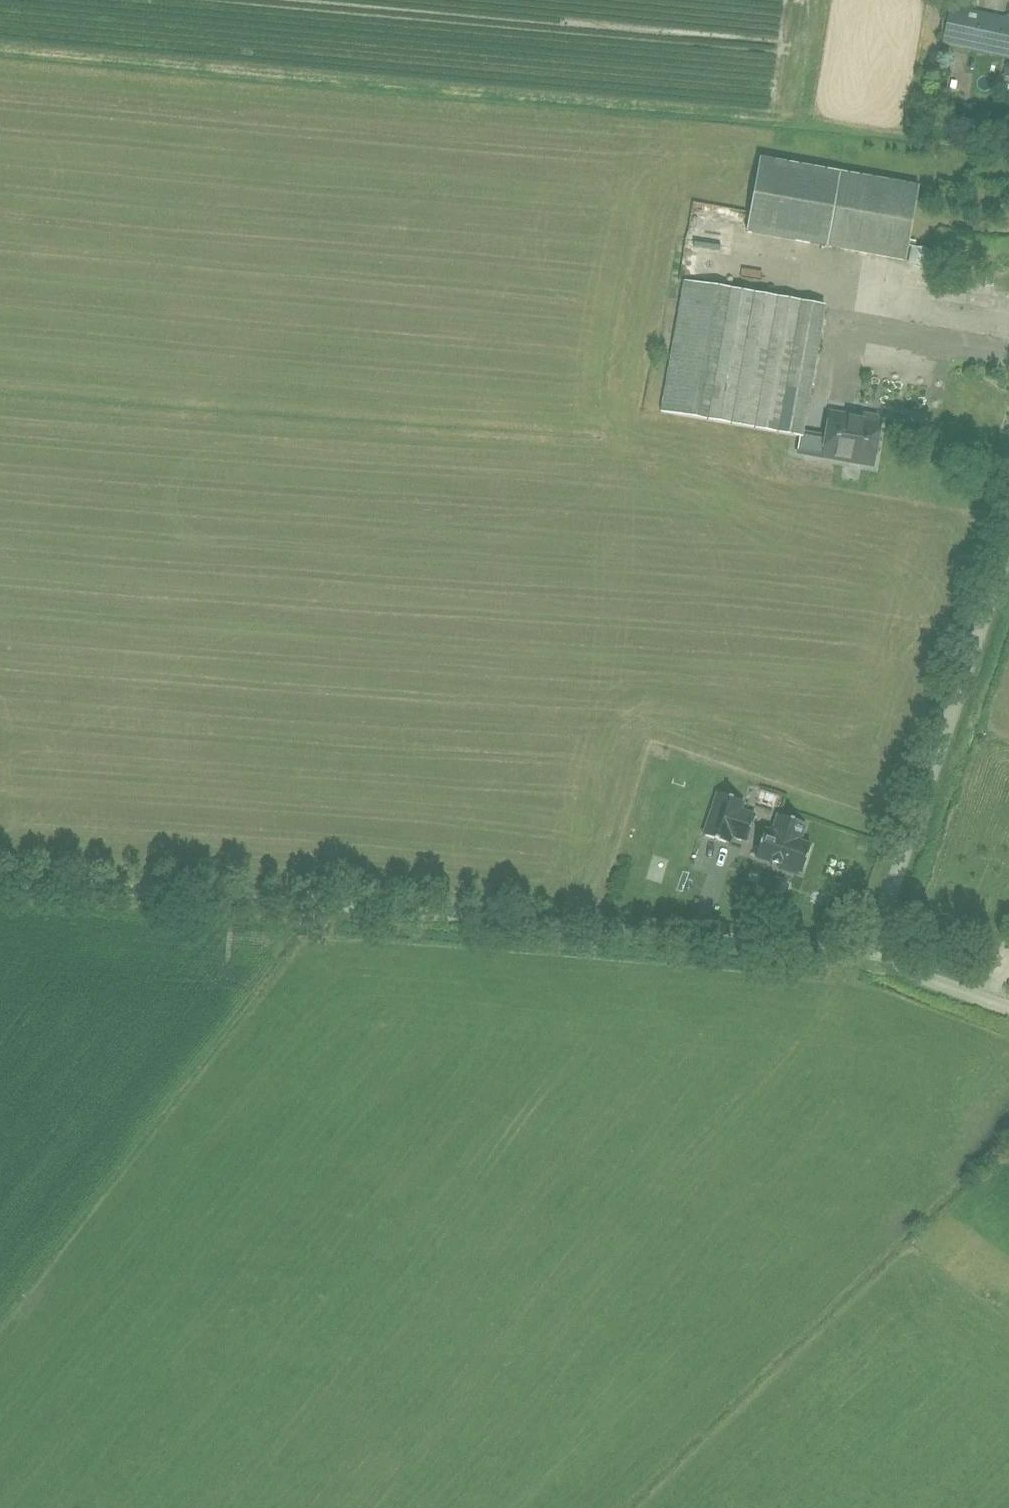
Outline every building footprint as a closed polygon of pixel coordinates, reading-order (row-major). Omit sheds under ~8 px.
[(1008,58),(1008,19),(951,7),(943,45),(1008,58)] [(746,234),(824,247),(905,262),(918,189),(758,161),(746,234)] [(911,248),(908,265),(925,269),(929,251),(911,248)] [(824,307),(684,282),(661,414),(800,438),(802,438),(803,430),(824,307)] [(797,453),(823,458),(872,466),(880,422),(877,422),(878,417),(861,415),(860,419),(830,414),(827,434),(803,430),(802,438),(800,438),(797,453)] [(754,815),(740,810),(742,802),(717,793),(704,835),(729,843),(731,836),(746,840),(754,815)] [(801,872),(810,845),(799,842),(805,824),(778,815),(772,833),(764,830),(755,857),(784,867),(783,870),(797,874),(798,871),(801,872)]
